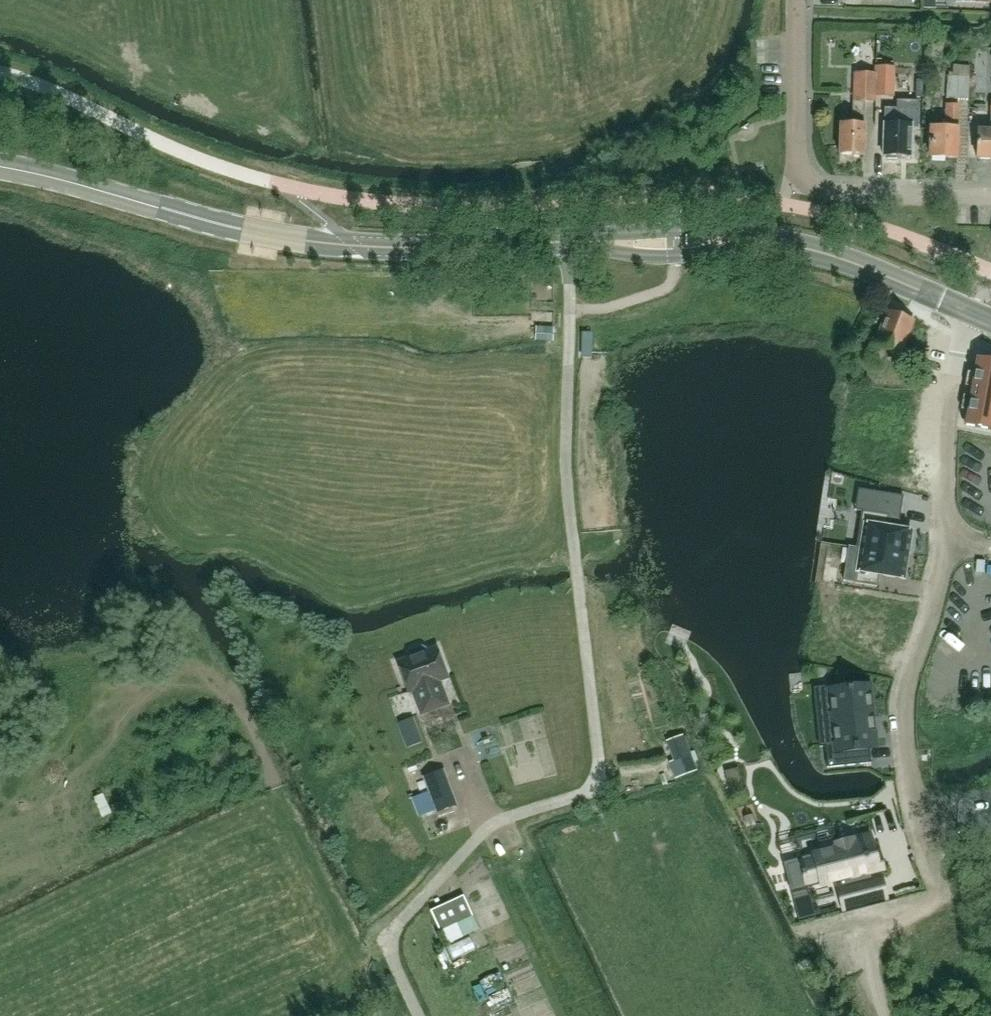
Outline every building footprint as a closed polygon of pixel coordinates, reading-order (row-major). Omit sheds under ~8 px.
[(876,73),(875,96),(894,97),(895,66),(876,65),(876,73)] [(946,99),(969,100),(970,66),(959,65),(958,77),(947,76),(946,99)] [(875,102),(876,73),(854,72),(852,124),(840,124),(839,154),(863,155),(864,125),(865,102),(875,102)] [(910,156),(911,125),(910,125),(910,101),(897,100),(896,124),(884,124),(883,155),(910,156)] [(990,102),(989,130),(977,129),(976,158),(990,159),(990,102)] [(957,158),(959,105),(947,105),(946,127),(931,127),(930,157),(957,158)] [(899,354),(912,320),(909,319),(908,315),(902,313),(899,315),(888,311),(880,331),(879,330),(873,344),(874,344),(866,363),(880,369),(887,350),(899,354)] [(541,316),(540,332),(552,332),(552,317),(541,316)] [(975,357),(969,390),(990,394),(990,360),(975,357)] [(963,425),(990,430),(990,429),(990,394),(969,390),(963,425)] [(866,511),(860,547),(907,554),(911,530),(886,526),(888,515),(866,511)] [(907,554),(860,547),(854,583),(877,586),(879,575),(903,579),(907,554)] [(447,677),(436,647),(426,651),(425,647),(421,645),(410,650),(408,654),(409,657),(396,662),(407,692),(413,690),(421,713),(447,704),(440,687),(439,687),(436,681),(447,677)] [(875,747),(868,686),(844,688),(831,690),(829,690),(832,717),(827,717),(829,739),(834,739),(834,743),(824,744),(824,746),(827,767),(870,762),(868,747),(875,747)] [(674,738),(666,741),(667,743),(673,760),(684,756),(691,754),(690,751),(684,735),(676,737),(674,738)] [(729,793),(742,789),(737,768),(724,771),(729,793)] [(443,769),(423,777),(436,812),(456,804),(443,769)] [(109,785),(99,789),(107,809),(116,806),(109,785)] [(836,884),(841,904),(884,893),(879,874),(871,876),(868,867),(877,864),(868,831),(852,835),(850,836),(849,835),(835,839),(836,845),(811,852),(812,856),(786,863),(792,884),(818,877),(819,881),(837,876),(839,884),(836,884)] [(463,895),(430,910),(439,930),(472,915),(463,895)] [(544,962),(520,963),(522,996),(545,995),(544,962)] [(491,1002),(517,992),(512,979),(486,988),(491,1002)]
